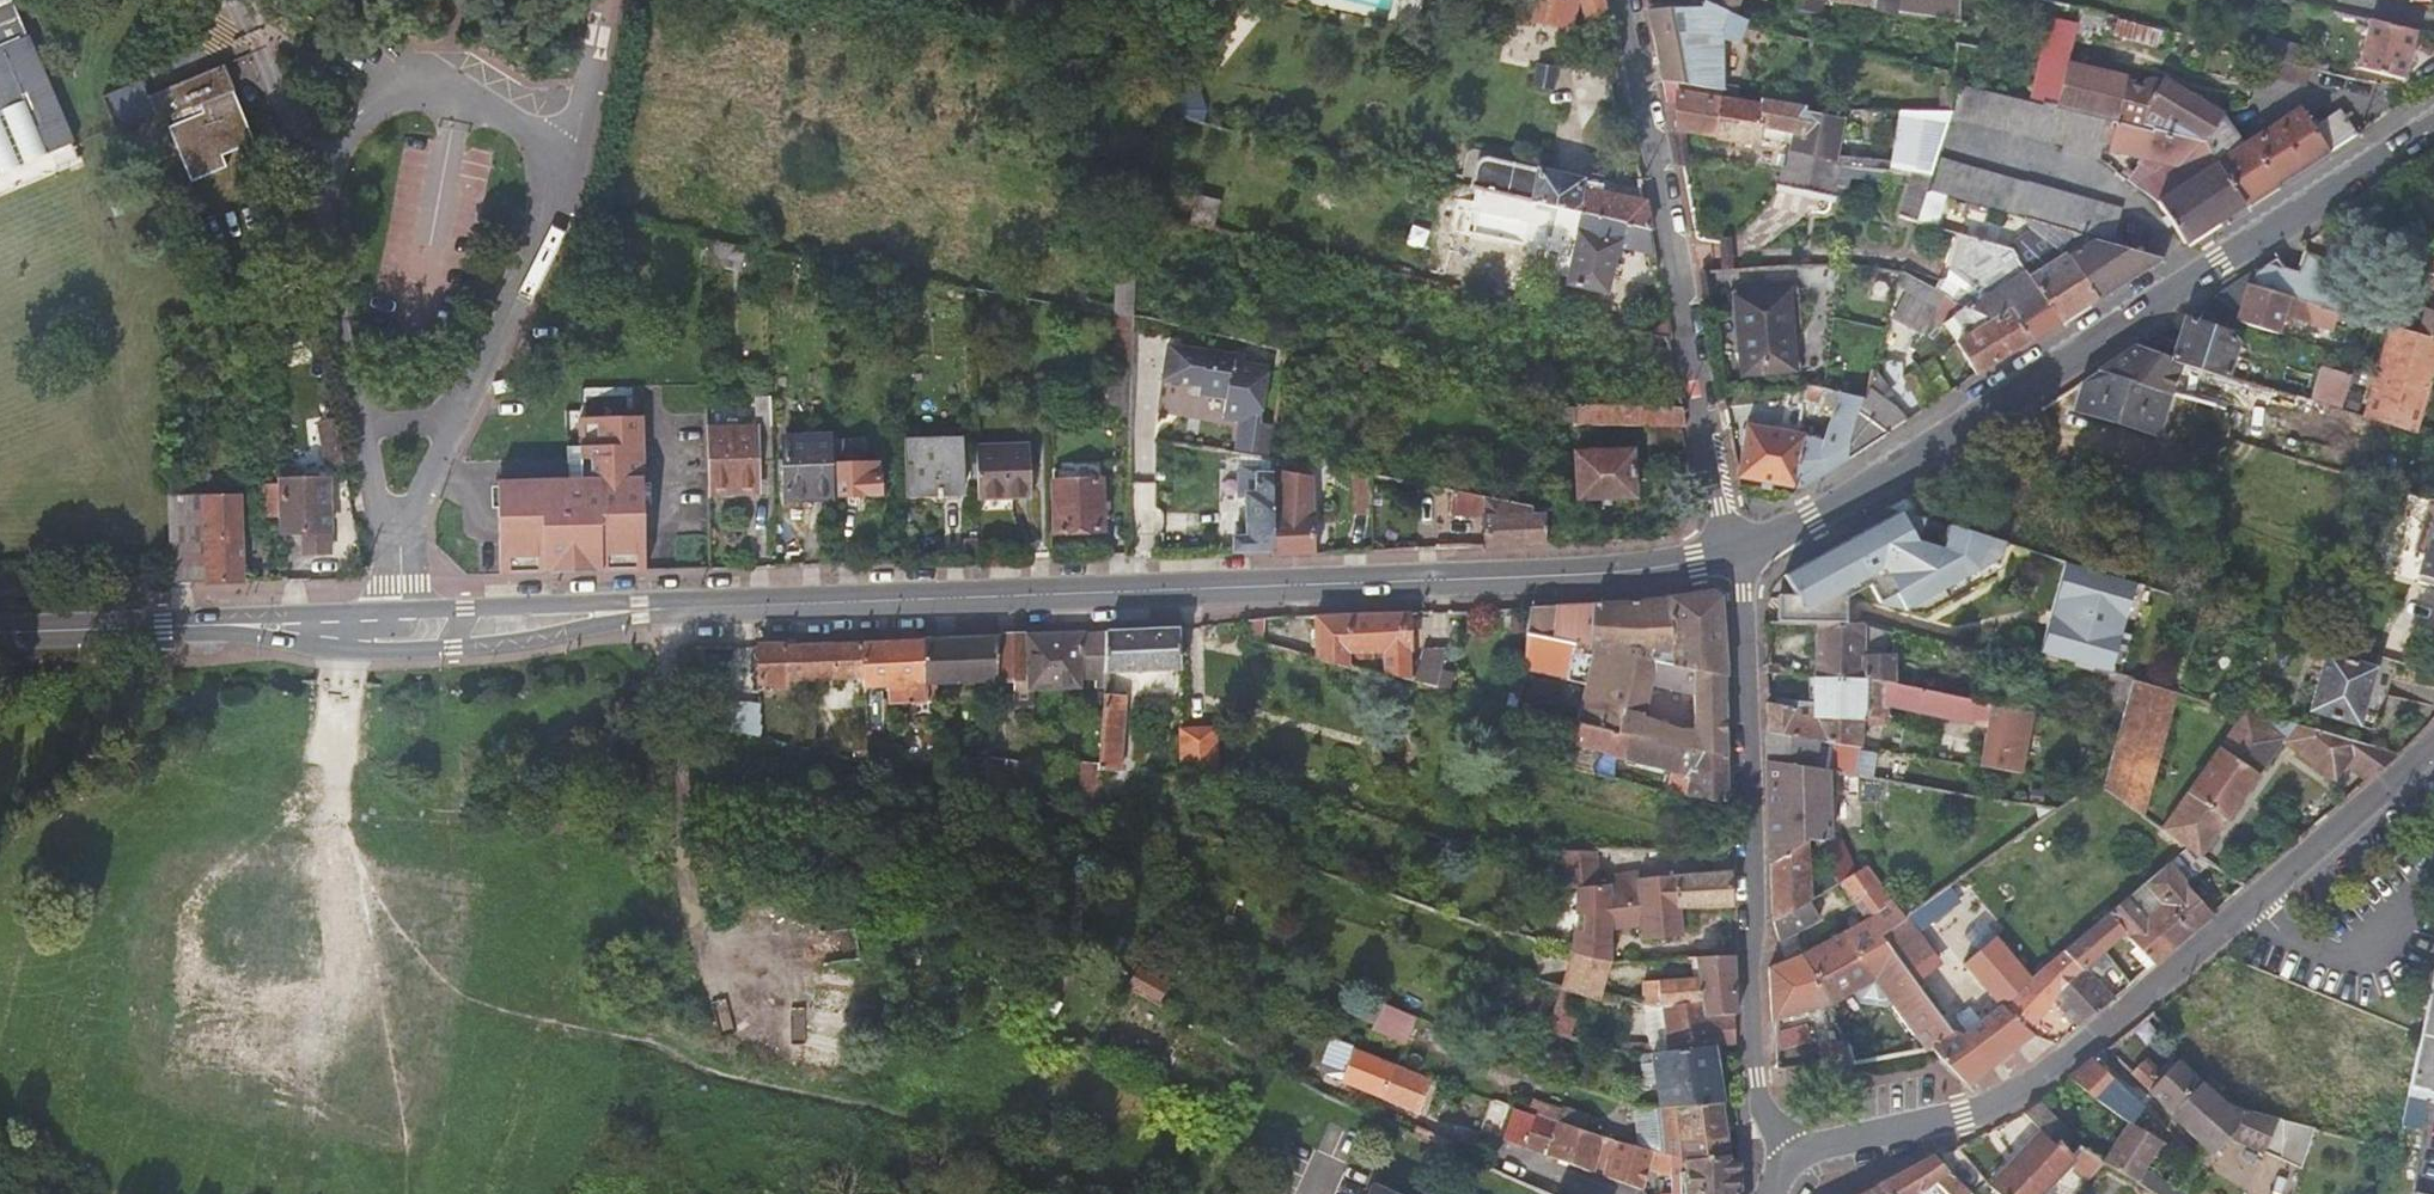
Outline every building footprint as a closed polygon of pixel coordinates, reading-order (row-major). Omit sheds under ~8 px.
[(10,0),(0,0),(0,173),(73,142),(29,35),(26,37),(10,0)] [(1522,17),(1572,29),(1574,19),(1606,13),(1603,0),(1526,0),(1522,17)] [(1660,78),(1719,88),(1718,38),(1737,43),(1746,20),(1734,15),(1713,5),(1702,0),(1701,6),(1646,9),(1660,78)] [(1713,5),(1734,15),(1742,0),(1715,0),(1713,5)] [(1870,7),(1956,22),(1958,0),(1872,0),(1870,7)] [(2240,5),(2234,24),(2251,27),(2256,9),(2240,5)] [(2169,32),(2118,18),(2113,35),(2165,49),(2169,32)] [(2414,30),(2367,18),(2356,65),(2403,76),(2414,30)] [(2069,64),(2077,23),(2048,19),(2033,84),(2037,85),(2033,101),(2051,106),(2062,63),(2069,64)] [(138,59),(141,67),(154,62),(151,54),(138,59)] [(2310,67),(2260,54),(2256,72),(2305,84),(2310,67)] [(2218,114),(2229,110),(2227,107),(2204,90),(2197,90),(2161,66),(2159,71),(2140,75),(2136,80),(2090,70),(2090,67),(2069,64),(2062,63),(2051,106),(2107,119),(2115,121),(2201,140),(2218,114)] [(233,90),(223,65),(148,95),(141,79),(102,95),(115,127),(154,111),(159,119),(199,103),(202,112),(169,127),(190,181),(225,167),(221,156),(253,142),(233,90)] [(1538,66),(1534,84),(1549,88),(1553,69),(1538,66)] [(1187,78),(1163,109),(1203,118),(1205,109),(1197,87),(1187,78)] [(1719,88),(1660,78),(1664,102),(1676,102),(1675,130),(1714,137),(1718,97),(1719,88)] [(2098,155),(2107,119),(2051,106),(2033,101),(1950,81),(1947,112),(1948,112),(1951,115),(2061,142),(2060,148),(2098,155)] [(1830,108),(1760,96),(1759,102),(1718,97),(1714,137),(1756,145),(1759,127),(1791,133),(1788,148),(1835,158),(1844,109),(1830,108)] [(2250,141),(2229,110),(2218,114),(2201,140),(2202,141),(2208,149),(2237,124),(2277,183),(2285,178),(2325,152),(2342,141),(2354,134),(2339,113),(2323,123),(2310,103),(2250,141)] [(1947,112),(1900,111),(1890,169),(1929,173),(1947,112)] [(2201,140),(2115,121),(2109,149),(2141,157),(2125,178),(2153,200),(2183,243),(2235,210),(2245,204),(2208,149),(2202,141),(2201,140)] [(2277,183),(2237,124),(2208,149),(2245,204),(2255,197),(2277,183)] [(1833,195),(1840,164),(1841,159),(1835,158),(1788,148),(1785,165),(1782,165),(1780,171),(1777,184),(1833,195)] [(1649,228),(1644,200),(1583,186),(1584,180),(1477,154),(1470,187),(1507,195),(1519,198),(1582,212),(1649,228)] [(2023,216),(2109,242),(2117,208),(1939,157),(1931,190),(1944,194),(1985,205),(2023,216)] [(1898,215),(1916,219),(1924,189),(1929,173),(1890,169),(1840,164),(1833,195),(1845,197),(1849,178),(1907,185),(1898,215)] [(1936,226),(1944,194),(1931,190),(1924,189),(1916,219),(1936,226)] [(1222,200),(1197,194),(1190,221),(1215,226),(1222,200)] [(1517,212),(1519,198),(1507,195),(1504,209),(1517,212)] [(1649,228),(1582,212),(1566,283),(1605,292),(1617,243),(1623,244),(1622,247),(1655,254),(1649,228)] [(2061,251),(2093,300),(2124,280),(2160,257),(2109,242),(2023,216),(2034,227),(2035,228),(2061,251)] [(2034,227),(2002,245),(2012,249),(2059,322),(2074,312),(2093,300),(2061,251),(2035,228),(2034,227)] [(1957,232),(1940,293),(1943,294),(1995,325),(2013,314),(2030,340),(2044,331),(2059,322),(2012,249),(2002,245),(1957,232)] [(700,239),(700,263),(745,269),(747,248),(700,239)] [(2353,264),(2304,253),(2298,271),(2282,268),(2275,259),(2250,275),(2248,283),(2322,305),(2337,309),(2353,314),(2366,278),(2353,264)] [(2330,329),(2337,309),(2322,305),(2248,283),(2250,275),(2233,287),(2216,298),(2239,312),(2237,315),(2246,322),(2277,331),(2282,316),(2330,329)] [(1938,291),(1913,277),(1892,314),(1924,331),(1930,318),(1943,294),(1940,293),(1938,291)] [(1131,312),(1133,279),(1117,278),(1116,312),(1131,312)] [(1787,290),(1733,295),(1740,375),(1795,370),(1787,290)] [(1954,339),(1975,375),(2008,354),(2030,340),(2013,314),(1995,325),(1943,294),(1930,318),(1943,325),(1954,339)] [(1115,314),(1113,374),(1128,373),(1129,356),(1131,326),(1131,317),(1115,314)] [(2177,363),(2225,376),(2234,344),(2227,331),(2184,318),(2182,319),(2168,360),(2177,363)] [(1668,323),(1654,333),(1667,336),(1671,337),(1668,323)] [(2433,363),(2433,335),(2417,330),(2416,333),(2389,325),(2362,416),(2371,419),(2388,423),(2395,426),(2414,431),(2433,363)] [(1163,377),(1168,342),(1154,340),(1148,375),(1163,377)] [(1245,356),(1168,342),(1163,377),(1203,384),(1201,394),(1227,399),(1224,418),(1240,420),(1235,450),(1251,452),(1268,455),(1270,441),(1273,425),(1261,424),(1262,414),(1269,376),(1267,372),(1268,366),(1244,362),(1245,356)] [(2167,393),(2177,363),(2168,360),(2133,350),(2098,372),(2167,393)] [(2322,364),(2314,395),(2344,403),(2352,372),(2322,364)] [(1933,402),(1936,400),(1917,366),(1912,369),(1933,402)] [(1933,402),(1912,369),(1902,375),(1922,408),(1933,402)] [(2073,409),(2156,433),(2167,393),(2098,372),(2081,382),(2073,409)] [(1113,374),(1109,374),(1108,416),(1127,416),(1128,412),(1128,392),(1128,373),(1113,374)] [(1841,460),(1861,398),(1824,387),(1822,385),(1812,385),(1811,396),(1810,401),(1832,405),(1821,438),(1803,434),(1792,486),(1791,492),(1806,483),(1841,460)] [(1812,385),(1804,385),(1802,395),(1811,396),(1812,385)] [(1907,418),(1864,386),(1861,398),(1841,460),(1897,424),(1907,418)] [(2167,393),(2156,433),(2164,435),(2175,396),(2167,393)] [(705,431),(707,490),(757,489),(755,461),(772,460),(770,399),(754,400),(754,429),(705,431)] [(2223,408),(2194,401),(2191,413),(2219,421),(2223,408)] [(1642,426),(1642,405),(1572,404),(1573,423),(1642,426)] [(1668,424),(1680,424),(1684,424),(1681,405),(1666,405),(1642,405),(1642,426),(1644,426),(1644,440),(1668,440),(1668,424)] [(1274,416),(1262,414),(1261,424),(1273,425),(1274,416)] [(592,482),(569,483),(497,485),(502,574),(648,569),(643,419),(578,421),(580,449),(580,463),(591,463),(592,482)] [(2383,438),(2388,423),(2371,419),(2367,433),(2383,438)] [(1792,486),(1803,434),(1746,423),(1737,476),(1792,486)] [(831,440),(831,436),(783,438),(784,496),(832,495),(831,462),(831,440)] [(343,463),(338,439),(322,439),(326,464),(343,463)] [(831,440),(831,462),(838,462),(839,495),(880,495),(878,463),(867,463),(865,439),(831,440)] [(903,442),(905,495),(961,492),(960,441),(903,442)] [(973,446),(975,498),(1030,496),(1028,443),(973,446)] [(1574,452),(1575,498),(1633,496),(1632,447),(1574,452)] [(567,450),(569,483),(592,482),(591,463),(580,463),(580,449),(567,450)] [(1247,537),(1238,538),(1234,538),(1234,550),(1274,549),(1274,471),(1273,464),(1262,464),(1262,471),(1255,471),(1254,464),(1237,464),(1237,494),(1246,494),(1246,526),(1247,537)] [(1333,513),(1370,513),(1370,474),(1332,465),(1333,513)] [(1314,554),(1314,552),(1312,475),(1274,471),(1274,549),(1274,555),(1314,554)] [(280,479),(281,532),(303,531),(304,555),(329,554),(328,531),(327,478),(280,479)] [(1051,479),(1052,533),(1103,530),(1102,478),(1051,479)] [(278,483),(261,484),(261,518),(280,518),(278,483)] [(1545,505),(1434,488),(1434,493),(1451,496),(1450,514),(1482,514),(1483,546),(1544,543),(1545,505)] [(1900,510),(1924,517),(1931,497),(1912,489),(1886,505),(1900,510)] [(2410,576),(2433,582),(2433,500),(2404,491),(2397,516),(2415,521),(2405,554),(2416,557),(2410,576)] [(239,496),(203,498),(204,581),(204,582),(242,581),(242,579),(239,496)] [(203,498),(167,499),(169,560),(170,583),(204,581),(203,498)] [(1814,622),(1839,623),(1840,598),(1862,586),(1872,603),(1899,609),(1994,556),(1999,540),(1924,517),(1900,510),(1786,574),(1798,596),(1784,596),(1784,621),(1814,622)] [(1238,525),(1238,538),(1247,537),(1246,526),(1238,525)] [(2037,656),(2107,675),(2129,579),(2059,558),(2037,656)] [(2410,576),(2409,582),(2433,589),(2433,582),(2410,576)] [(1547,605),(1527,607),(1520,671),(1584,678),(1576,721),(1652,739),(1725,754),(1722,674),(1726,673),(1720,594),(1712,588),(1685,593),(1657,597),(1593,602),(1547,605)] [(1784,621),(1784,596),(1775,595),(1774,621),(1784,621)] [(1381,673),(1448,690),(1452,675),(1439,670),(1443,650),(1421,650),(1417,659),(1408,659),(1405,611),(1379,613),(1380,652),(1381,673)] [(1316,615),(1315,657),(1347,665),(1348,653),(1380,652),(1379,613),(1350,614),(1316,615)] [(1249,618),(1247,639),(1262,641),(1263,618),(1249,618)] [(1893,684),(1893,631),(1857,624),(1839,623),(1814,622),(1813,674),(1864,677),(1893,684)] [(1103,671),(1180,669),(1179,627),(1105,629),(1104,653),(1103,671)] [(999,634),(995,677),(1025,677),(1024,687),(1077,684),(1078,670),(1079,652),(1104,653),(1105,629),(999,634)] [(934,684),(995,682),(995,677),(999,634),(926,638),(927,684),(934,684)] [(927,701),(927,684),(926,638),(910,639),(864,641),(862,678),(862,681),(862,686),(887,686),(888,700),(912,700),(913,701),(927,701)] [(785,680),(862,678),(864,641),(758,644),(759,682),(772,682),(772,688),(786,688),(785,680)] [(2343,647),(2340,656),(2325,652),(2308,710),(2358,725),(2374,667),(2371,666),(2374,656),(2343,647)] [(1078,670),(1103,671),(1104,653),(1079,652),(1078,670)] [(2021,772),(2024,756),(2033,713),(1986,703),(1893,684),(1864,677),(1813,674),(1812,701),(1795,701),(1794,706),(1765,702),(1766,731),(1860,746),(1862,724),(1882,726),(1883,703),(1974,722),(1965,763),(2021,772)] [(2095,723),(2118,729),(2131,682),(2107,675),(2095,723)] [(2140,813),(2173,694),(2131,682),(2118,729),(2118,730),(2103,786),(2140,813)] [(863,714),(864,735),(879,734),(877,693),(862,692),(863,714)] [(1124,695),(1102,693),(1099,756),(1098,768),(1102,769),(1118,769),(1124,695)] [(762,731),(764,701),(724,699),(722,729),(762,731)] [(2395,756),(2241,713),(2160,827),(2188,847),(2199,855),(2280,743),(2327,778),(2347,761),(2364,781),(2394,756),(2395,756)] [(1568,766),(1590,771),(1596,754),(1624,756),(1671,767),(1666,789),(1725,804),(1725,779),(1725,754),(1652,739),(1576,721),(1568,766)] [(1182,728),(1183,761),(1215,770),(1214,728),(1182,728)] [(1860,748),(1860,746),(1766,731),(1764,731),(1765,760),(1827,770),(1856,775),(1860,748)] [(986,760),(934,755),(933,776),(980,786),(984,787),(986,760)] [(986,760),(984,787),(1011,793),(1016,794),(1021,761),(1003,757),(990,755),(989,763),(986,760)] [(2040,759),(2024,756),(2021,772),(2037,775),(2040,759)] [(1827,837),(1827,770),(1765,760),(1769,863),(1781,852),(1793,840),(1810,840),(1815,839),(1836,882),(1853,905),(1890,880),(1873,859),(1864,866),(1844,840),(1834,837),(1827,837)] [(1881,778),(1856,775),(1856,801),(1881,802),(1881,778)] [(2322,818),(2312,805),(2300,814),(2311,827),(2322,818)] [(1807,844),(1810,840),(1793,840),(1781,852),(1769,863),(1770,922),(1808,899),(1807,844)] [(1593,882),(1592,848),(1570,847),(1564,862),(1561,870),(1575,887),(1593,887),(1593,882)] [(2125,933),(2152,964),(2211,913),(2167,864),(2142,885),(2158,904),(2143,916),(2127,897),(2108,913),(2125,933)] [(1575,887),(1561,870),(1558,899),(1573,901),(1575,887)] [(1727,871),(1636,881),(1635,875),(1603,876),(1603,882),(1593,882),(1593,887),(1610,886),(1610,910),(1638,907),(1677,909),(1678,909),(1729,907),(1727,871)] [(1890,880),(1853,905),(1864,918),(1801,953),(1798,954),(1825,1006),(1873,980),(1925,1049),(1932,1048),(1959,1042),(1909,977),(1877,934),(1914,908),(1906,899),(1890,880)] [(1917,906),(1927,916),(1956,896),(1948,884),(1924,901),(1917,906)] [(1610,886),(1593,887),(1575,887),(1573,901),(1570,949),(1572,950),(1608,961),(1609,928),(1640,926),(1641,940),(1679,937),(1678,909),(1677,909),(1638,907),(1610,910),(1610,886)] [(1776,938),(1790,930),(1827,908),(1819,893),(1808,899),(1770,922),(1776,938)] [(1917,906),(1924,901),(1917,893),(1906,899),(1914,908),(1917,906)] [(1909,977),(1952,946),(1941,933),(1937,928),(1927,916),(1917,906),(1914,908),(1877,934),(1909,977)] [(2086,968),(2104,952),(2125,933),(2108,913),(2067,947),(2086,968)] [(1952,946),(2001,1002),(2024,981),(2016,972),(2021,968),(1980,920),(1960,937),(1954,932),(1950,934),(1946,929),(1941,933),(1952,946)] [(1943,923),(1937,928),(1941,933),(1946,929),(1943,923)] [(2053,997),(2061,1006),(2070,998),(2062,987),(2086,968),(2067,947),(2024,981),(2001,1002),(2026,1030),(2053,997)] [(1572,950),(1559,990),(1597,1001),(1608,961),(1572,950)] [(1775,1019),(1825,1006),(1798,954),(1767,966),(1770,1020),(1775,1019)] [(1730,956),(1694,958),(1697,975),(1641,984),(1641,1006),(1652,1008),(1662,1006),(1700,1001),(1703,1016),(1732,1014),(1735,1014),(1732,957),(1730,956)] [(2112,996),(2086,968),(2062,987),(2070,998),(2061,1006),(2078,1023),(2112,996)] [(2400,1127),(2417,1130),(2425,1092),(2433,1093),(2433,970),(2420,1035),(2400,1127)] [(1533,993),(1517,989),(1512,1005),(1528,1009),(1533,993)] [(1700,1001),(1662,1006),(1666,1040),(1638,1045),(1619,1044),(1617,1051),(1635,1056),(1638,1055),(1712,1046),(1733,1044),(1732,1014),(1703,1016),(1700,1001)] [(2001,1002),(1959,1042),(1932,1048),(1966,1085),(2031,1035),(2026,1030),(2001,1002)] [(1417,1016),(1385,1003),(1371,1031),(1403,1045),(1417,1016)] [(2226,1092),(2219,1098),(2264,1115),(2306,1089),(2260,1042),(2227,1005),(2197,1024),(2213,1045),(2202,1054),(2217,1070),(2225,1064),(2241,1081),(2226,1092)] [(1547,1034),(1568,1039),(1574,1015),(1554,1009),(1547,1034)] [(1775,1032),(1775,1053),(1808,1041),(1805,1023),(1775,1032)] [(1844,1043),(1775,1055),(1775,1067),(1842,1064),(1853,1062),(1844,1043)] [(1712,1046),(1638,1055),(1643,1087),(1656,1086),(1660,1107),(1721,1103),(1712,1046)] [(1338,1081),(1386,1100),(1398,1068),(1352,1050),(1338,1081)] [(2128,1123),(2135,1115),(2141,1108),(2094,1059),(2074,1075),(2071,1078),(2104,1107),(2128,1123)] [(2141,1061),(2129,1073),(2149,1094),(2152,1096),(2169,1113),(2199,1081),(2177,1059),(2159,1078),(2141,1061)] [(1416,1113),(1430,1079),(1429,1079),(1398,1068),(1386,1100),(1416,1113)] [(2209,1072),(2199,1081),(2219,1098),(2226,1092),(2209,1072)] [(2264,1115),(2219,1098),(2199,1081),(2169,1113),(2209,1149),(2218,1157),(2234,1140),(2268,1157),(2281,1122),(2264,1115)] [(2076,1148),(2080,1144),(2076,1139),(2039,1101),(2024,1113),(2042,1134),(2057,1143),(2061,1139),(2076,1148)] [(1632,1109),(1635,1146),(1653,1152),(1669,1157),(1680,1160),(1680,1166),(1727,1162),(1721,1103),(1660,1107),(1632,1109)] [(1534,1116),(1512,1109),(1500,1139),(1511,1143),(1523,1147),(1534,1116)] [(1534,1116),(1523,1147),(1544,1155),(1556,1123),(1534,1116)] [(2311,1130),(2281,1122),(2268,1157),(2313,1167),(2321,1132),(2311,1130)] [(1601,1136),(1564,1126),(1556,1123),(1544,1155),(1591,1172),(1593,1166),(1601,1136)] [(2134,1181),(2142,1169),(2160,1142),(2128,1123),(2103,1159),(2101,1162),(2134,1181)] [(1989,1186),(1998,1193),(2038,1193),(2067,1161),(2084,1178),(2106,1165),(2101,1162),(2103,1159),(2080,1144),(2076,1148),(2061,1139),(2057,1143),(2042,1134),(1989,1186)] [(1641,1190),(1653,1152),(1635,1146),(1617,1142),(1601,1136),(1593,1166),(1607,1170),(1605,1177),(1641,1190)] [(1970,1193),(1949,1168),(1935,1156),(1931,1158),(1879,1184),(1881,1186),(1888,1193),(1968,1193),(1970,1193)] [(1671,1193),(1738,1193),(1738,1161),(1727,1162),(1680,1166),(1680,1160),(1669,1157),(1671,1193)] [(2142,1169),(2134,1181),(2156,1193),(2182,1193),(2142,1169)] [(1370,1177),(1363,1193),(1408,1193),(1370,1177)] [(1881,1186),(1865,1193),(1888,1193),(1881,1186)]
